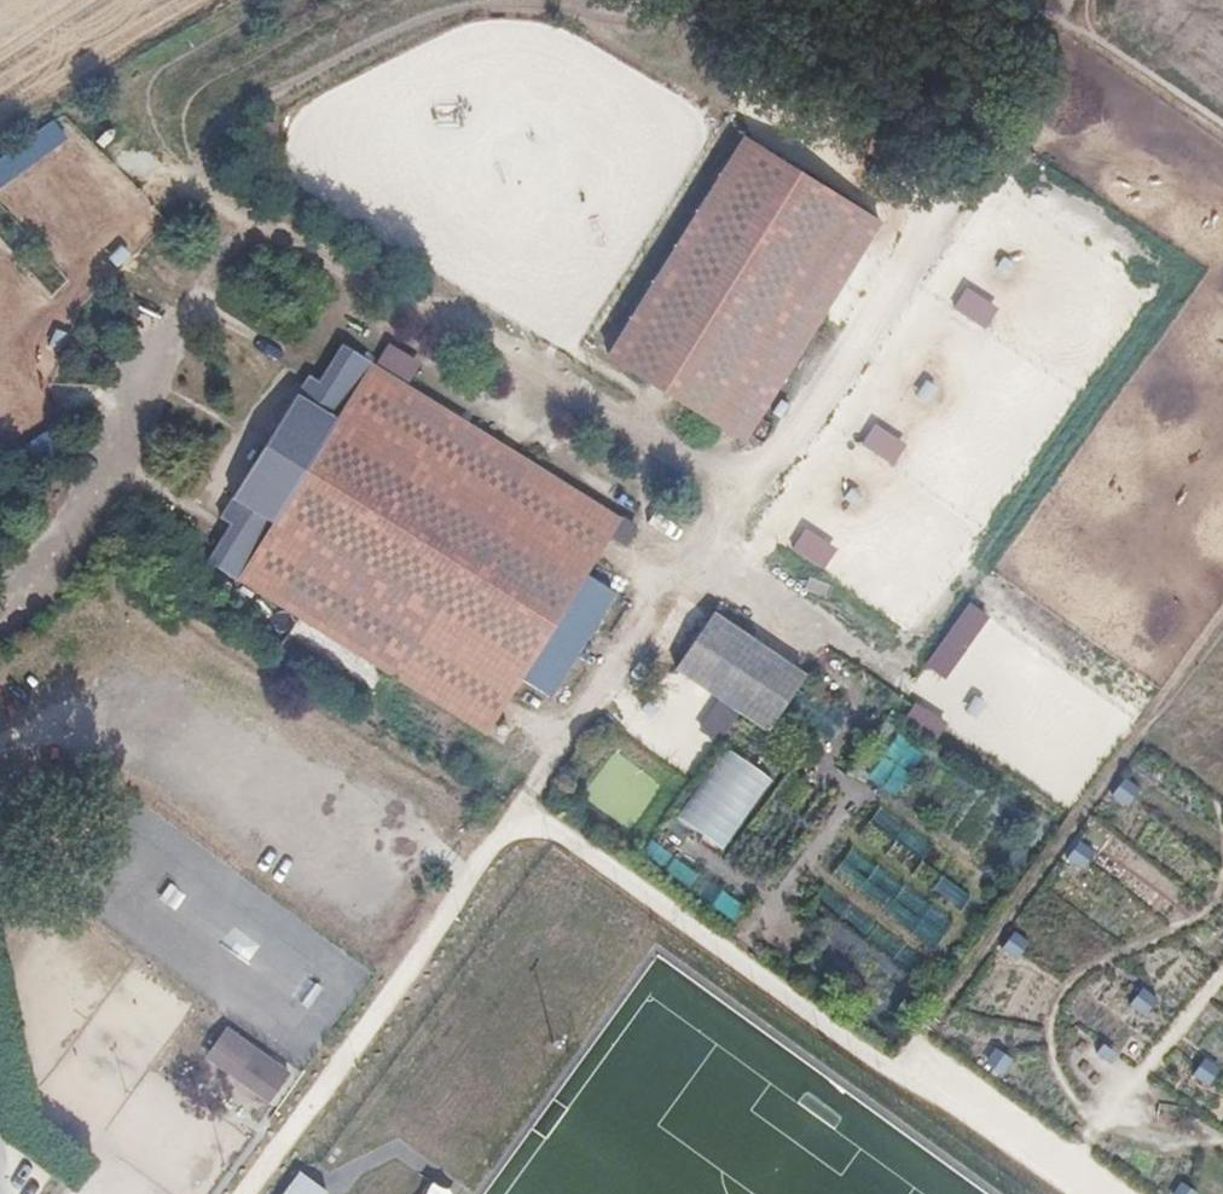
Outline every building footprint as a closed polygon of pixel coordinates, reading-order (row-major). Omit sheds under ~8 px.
[(855,206),(744,137),(610,353),(748,439),(825,315),(798,298),(855,206)] [(825,315),(882,222),(855,206),(798,298),(825,315)] [(997,310),(964,290),(948,312),(985,334),(997,310)] [(227,533),(209,563),(488,737),(506,708),(523,680),(552,698),(585,644),(616,595),(587,577),(606,546),(623,519),(343,346),(325,376),(320,383),(310,377),(222,519),(232,525),(227,533)] [(906,447),(872,424),(860,445),(893,469),(906,447)] [(51,427),(22,445),(34,464),(63,446),(51,427)] [(838,552),(805,529),(790,550),(824,575),(838,552)] [(971,604),(926,667),(948,682),(991,619),(971,604)] [(790,665),(716,615),(679,670),(737,709),(741,712),(771,732),(808,677),(790,665)] [(920,705),(907,725),(939,748),(953,727),(920,705)] [(773,780),(727,746),(674,818),(725,855),(773,780)] [(1138,788),(1121,774),(1107,790),(1123,805),(1138,788)] [(1095,851),(1079,837),(1065,854),(1082,867),(1095,851)] [(1031,941),(1013,929),(1001,947),(1020,959),(1031,941)] [(1160,1003),(1144,988),(1129,1005),(1145,1019),(1160,1003)] [(277,1092),(288,1073),(221,1032),(210,1051),(277,1092)] [(1012,1062),(996,1048),(982,1065),(998,1078),(1012,1062)] [(271,1101),(277,1092),(210,1051),(204,1060),(271,1101)] [(1205,1058),(1193,1076),(1211,1089),(1222,1071),(1205,1058)] [(299,1173),(283,1193),(327,1193),(299,1173)] [(1180,1184),(1173,1193),(1194,1193),(1180,1184)]
